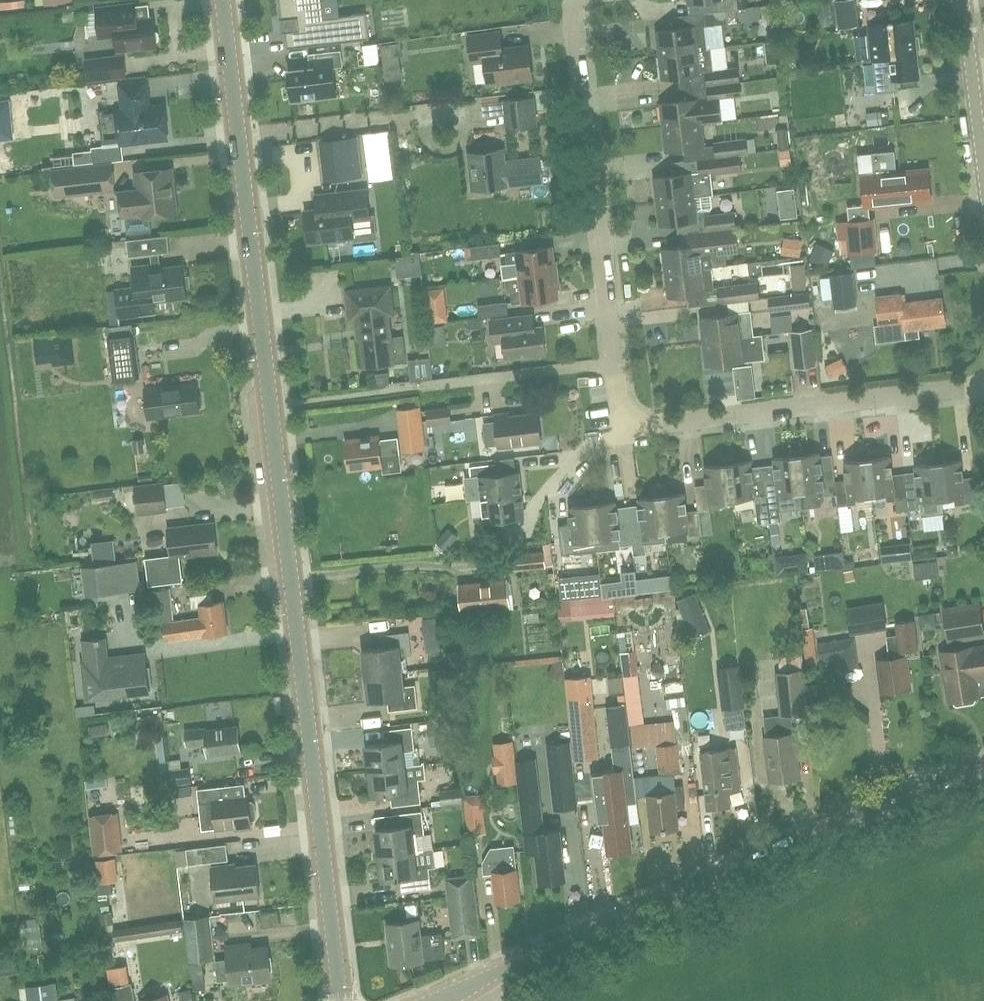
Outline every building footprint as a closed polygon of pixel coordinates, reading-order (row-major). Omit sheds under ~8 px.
[(35,7),(34,0),(25,0),(7,3),(8,11),(35,7)] [(339,17),(325,18),(323,0),(282,0),(288,48),(369,38),(366,13),(339,17)] [(713,11),(727,9),(739,8),(738,0),(712,0),(713,11)] [(839,29),(859,26),(855,0),(841,0),(835,1),(839,29)] [(136,4),(96,8),(99,36),(115,34),(117,49),(157,45),(156,41),(159,39),(159,32),(155,30),(154,18),(138,20),(136,4)] [(727,9),(713,11),(710,11),(711,24),(729,22),(727,9)] [(870,25),(871,31),(874,60),(916,56),(915,51),(921,50),(919,37),(914,37),(912,21),(870,25)] [(703,25),(694,26),(656,31),(659,55),(706,49),(703,25)] [(532,76),(528,45),(502,49),(500,32),(469,36),(472,60),(485,58),(488,82),(532,76)] [(711,48),(706,49),(659,55),(661,79),(707,73),(708,86),(740,82),(738,68),(714,70),(711,48)] [(124,55),(86,60),(88,80),(126,75),(124,55)] [(318,70),(289,74),(292,102),(339,97),(336,68),(341,68),(340,55),(316,57),(318,70)] [(916,56),(874,60),(878,93),(899,91),(898,78),(918,76),(916,56)] [(117,110),(121,143),(168,138),(164,104),(149,106),(146,81),(120,84),(123,109),(117,110)] [(363,83),(366,109),(385,107),(382,81),(363,83)] [(710,99),(698,101),(698,99),(660,104),(663,127),(701,122),(701,123),(722,121),(720,98),(741,95),(740,82),(708,86),(710,99)] [(535,124),(532,97),(506,100),(509,127),(535,124)] [(11,99),(0,100),(0,140),(15,139),(11,99)] [(701,122),(663,127),(666,151),(703,147),(701,123),(701,122)] [(714,142),(716,157),(732,155),(732,156),(740,155),(749,154),(748,138),(714,142)] [(511,184),(543,180),(541,156),(504,160),(502,149),(470,153),(473,182),(486,180),(487,187),(491,186),(491,187),(496,190),(507,189),(511,185),(511,184)] [(927,170),(895,174),(893,153),(872,155),(873,169),(876,168),(877,178),(867,179),(870,203),(880,202),(880,204),(930,199),(927,170)] [(670,162),(671,175),(653,177),(656,202),(710,194),(708,175),(734,172),(742,171),(740,155),(732,156),(732,155),(716,157),(670,162)] [(54,171),(56,194),(114,188),(111,164),(54,171)] [(171,168),(136,172),(138,188),(118,190),(122,218),(126,218),(127,234),(152,232),(151,215),(176,212),(171,168)] [(317,209),(305,211),(309,240),(353,235),(351,218),(369,215),(366,189),(316,195),(317,209)] [(710,194),(656,202),(659,225),(697,220),(696,213),(709,212),(712,208),(710,196),(711,196),(710,194)] [(706,231),(734,228),(732,212),(704,215),(706,231)] [(878,253),(876,218),(837,222),(838,241),(839,241),(840,254),(848,253),(848,255),(878,253)] [(708,244),(662,250),(665,273),(711,267),(708,247),(736,244),(734,228),(706,231),(708,244)] [(150,264),(151,265),(134,267),(136,287),(117,289),(120,317),(156,313),(154,300),(186,297),(185,287),(191,286),(189,274),(183,275),(182,265),(161,267),(159,253),(170,251),(168,234),(127,239),(129,256),(150,254),(151,264),(150,264)] [(472,257),(502,254),(500,241),(471,245),(471,246),(464,247),(466,259),(472,258),(472,257)] [(811,258),(811,242),(793,242),(793,257),(811,258)] [(519,275),(555,271),(552,245),(506,251),(507,261),(508,264),(502,265),(504,279),(519,277),(519,275)] [(423,275),(420,252),(404,253),(405,256),(395,257),(397,278),(423,275)] [(711,267),(665,273),(668,298),(705,293),(705,292),(714,291),(711,267)] [(519,275),(519,277),(521,289),(511,291),(512,302),(558,296),(555,271),(519,275)] [(823,300),(834,299),(835,308),(858,305),(854,271),(831,274),(831,277),(821,278),(823,300)] [(718,303),(758,298),(756,282),(716,287),(718,303)] [(390,338),(387,313),(384,288),(349,291),(352,317),(361,316),(366,366),(393,363),(392,359),(405,358),(403,336),(390,338)] [(771,312),(812,307),(810,292),(769,297),(771,312)] [(919,329),(945,325),(942,298),(902,303),(901,294),(877,297),(880,325),(904,322),(906,340),(920,338),(919,329)] [(479,316),(509,313),(507,299),(477,302),(479,316)] [(751,311),(739,313),(701,318),(704,342),(754,335),(751,311)] [(545,351),(542,324),(518,327),(516,315),(490,318),(493,340),(504,339),(506,355),(545,351)] [(815,365),(811,329),(791,331),(795,367),(815,365)] [(754,335),(704,342),(707,365),(744,361),(766,359),(763,335),(754,335)] [(108,339),(112,366),(113,379),(139,375),(134,336),(108,339)] [(198,394),(197,382),(146,388),(150,417),(177,414),(177,412),(200,409),(200,407),(203,405),(201,395),(198,394)] [(428,424),(452,421),(451,406),(426,409),(428,424)] [(424,451),(420,407),(397,409),(402,453),(424,451)] [(498,446),(539,441),(536,411),(507,414),(507,411),(494,412),(498,446)] [(380,454),(398,451),(396,436),(379,438),(378,435),(345,439),(349,468),(381,464),(380,454)] [(774,456),(775,463),(763,465),(770,522),(782,520),(781,511),(803,509),(796,448),(789,449),(790,454),(774,456)] [(803,448),(796,448),(803,509),(804,512),(815,511),(820,502),(824,501),(826,496),(832,495),(832,500),(837,500),(835,480),(834,467),(822,469),(820,451),(804,452),(803,448)] [(866,453),(871,494),(894,491),(895,499),(896,499),(897,511),(908,510),(905,484),(904,472),(892,473),(890,455),(874,457),(873,452),(866,453)] [(846,478),(835,480),(837,500),(838,506),(849,504),(848,497),(871,494),(866,453),(860,454),(860,459),(844,461),(846,478)] [(695,484),(698,508),(701,534),(713,532),(709,501),(732,499),(727,456),(720,457),(720,463),(705,464),(707,482),(695,484)] [(763,465),(751,467),(751,459),(734,461),(734,456),(727,456),(732,499),(755,496),(758,523),(770,522),(763,465)] [(975,478),(975,476),(963,477),(961,460),(945,461),(944,456),(937,457),(942,498),(965,495),(966,502),(978,501),(977,499),(983,499),(983,481),(983,477),(975,478)] [(917,483),(905,484),(908,510),(920,508),(919,500),(942,498),(937,457),(930,458),(931,463),(915,465),(917,483)] [(481,498),(521,493),(519,470),(497,473),(495,461),(470,464),(471,481),(479,480),(481,498)] [(164,483),(136,486),(139,513),(167,509),(164,483)] [(701,534),(698,508),(686,510),(684,492),(668,494),(667,489),(661,490),(666,531),(688,528),(689,535),(701,534)] [(667,542),(666,531),(661,490),(654,490),(655,495),(639,497),(639,502),(628,503),(628,506),(629,517),(632,543),(634,554),(634,553),(645,552),(644,545),(667,542)] [(521,493),(481,498),(483,514),(475,515),(477,531),(503,528),(502,517),(523,515),(521,493)] [(597,539),(591,497),(584,498),(585,503),(569,505),(571,524),(559,525),(562,551),(574,549),(574,542),(597,539)] [(617,518),(615,508),(615,500),(599,502),(598,497),(591,497),(597,539),(619,536),(620,544),(620,545),(632,543),(629,517),(617,518)] [(872,534),(885,533),(884,512),(872,512),(872,534)] [(169,527),(172,555),(147,558),(150,586),(183,582),(180,555),(218,551),(214,522),(169,527)] [(448,549),(457,539),(447,531),(438,540),(448,549)] [(882,562),(912,559),(911,543),(880,546),(882,562)] [(504,571),(524,570),(546,567),(545,551),(502,555),(504,571)] [(817,574),(833,572),(831,556),(815,558),(817,574)] [(945,558),(920,562),(924,581),(948,577),(945,558)] [(138,562),(124,564),(85,568),(89,596),(127,591),(141,589),(138,562)] [(847,581),(856,579),(854,569),(845,571),(847,581)] [(638,594),(636,580),(635,571),(621,573),(622,581),(624,596),(638,594)] [(603,595),(603,594),(602,584),(601,574),(560,577),(562,599),(603,595)] [(666,588),(665,577),(638,581),(639,591),(666,588)] [(462,610),(501,606),(509,605),(509,596),(507,579),(459,584),(462,610)] [(153,624),(175,621),(171,588),(149,590),(153,624)] [(168,640),(227,631),(223,602),(214,603),(213,592),(191,595),(193,606),(201,605),(203,618),(165,624),(168,640)] [(688,595),(677,600),(680,608),(685,620),(690,633),(693,639),(711,631),(703,613),(695,593),(688,595)] [(983,637),(983,621),(981,601),(942,607),(948,643),(983,637)] [(855,632),(887,627),(883,607),(852,612),(855,632)] [(423,619),(425,636),(439,634),(437,618),(423,619)] [(905,657),(918,655),(913,619),(896,622),(897,634),(886,636),(889,658),(878,659),(883,692),(909,688),(905,657)] [(366,675),(402,671),(400,655),(412,653),(409,631),(380,634),(381,646),(363,649),(366,675)] [(834,661),(834,658),(840,657),(841,666),(858,664),(857,654),(854,638),(817,643),(820,663),(834,661)] [(98,641),(85,643),(88,667),(85,667),(87,685),(91,685),(92,697),(111,695),(112,698),(140,695),(139,691),(154,689),(152,668),(148,669),(147,659),(110,664),(107,640),(102,640),(102,639),(97,639),(98,641)] [(817,662),(818,662),(815,643),(805,645),(808,666),(817,665),(817,662)] [(979,695),(976,677),(983,675),(983,646),(971,648),(950,651),(952,663),(944,665),(950,700),(955,699),(955,703),(958,705),(973,702),(975,699),(974,696),(979,695)] [(621,652),(624,677),(638,675),(635,651),(621,652)] [(724,695),(726,718),(745,716),(743,693),(740,666),(721,668),(724,695)] [(780,717),(809,713),(804,668),(776,672),(780,717)] [(402,671),(366,675),(369,700),(387,698),(389,710),(418,707),(415,683),(403,685),(402,671)] [(624,677),(630,725),(634,724),(644,723),(638,675),(624,677)] [(594,698),(568,700),(573,760),(599,758),(594,698)] [(611,746),(630,743),(625,705),(607,707),(611,746)] [(636,747),(657,745),(660,774),(681,772),(676,720),(644,723),(634,724),(636,747)] [(368,770),(405,766),(403,751),(415,750),(412,726),(382,730),(383,742),(365,744),(368,770)] [(208,755),(242,751),(239,727),(207,730),(206,727),(185,730),(187,746),(207,744),(208,755)] [(797,746),(799,746),(797,732),(765,735),(770,779),(800,776),(797,746)] [(513,741),(494,743),(496,761),(493,761),(494,773),(497,773),(499,785),(518,782),(513,741)] [(548,745),(553,790),(573,787),(567,743),(548,745)] [(615,778),(593,780),(595,798),(596,804),(598,821),(605,820),(609,852),(632,850),(626,804),(638,803),(630,743),(611,746),(615,778)] [(701,751),(708,807),(731,805),(729,790),(741,789),(735,747),(701,751)] [(542,832),(538,799),(533,759),(517,761),(522,801),(528,852),(537,851),(541,882),(564,880),(558,830),(542,832)] [(405,766),(368,770),(371,795),(390,793),(391,806),(421,802),(419,779),(406,781),(405,766)] [(191,782),(192,782),(190,767),(169,769),(170,785),(174,785),(175,796),(192,794),(191,782)] [(118,782),(96,783),(97,796),(119,795),(118,782)] [(676,808),(685,807),(682,785),(672,787),(673,792),(647,795),(652,832),(679,828),(676,808)] [(198,789),(200,803),(203,830),(235,826),(236,830),(252,828),(252,821),(254,821),(257,818),(255,803),(252,801),(249,801),(249,797),(223,800),(222,786),(198,789)] [(464,810),(462,788),(440,791),(443,812),(464,810)] [(485,810),(487,810),(485,794),(465,796),(469,835),(487,833),(485,810)] [(378,855),(415,850),(413,835),(425,834),(422,811),(393,814),(394,826),(376,828),(378,855)] [(119,813),(90,816),(92,835),(94,854),(123,850),(119,813)] [(189,864),(229,860),(227,844),(187,848),(189,864)] [(491,852),(493,862),(483,863),(484,874),(493,873),(496,902),(519,900),(515,869),(516,869),(515,858),(514,846),(505,847),(505,851),(491,852)] [(415,850),(378,855),(381,880),(400,878),(401,891),(431,888),(429,867),(436,867),(433,848),(415,850)] [(118,880),(115,859),(96,861),(99,882),(118,880)] [(216,901),(261,895),(257,864),(237,867),(236,863),(212,866),(216,901)] [(453,939),(481,936),(473,874),(446,877),(453,939)] [(203,961),(216,959),(211,915),(185,918),(189,962),(191,962),(194,990),(206,988),(203,961)] [(115,941),(183,931),(181,918),(114,929),(115,941)] [(423,959),(435,957),(433,942),(421,944),(418,919),(387,923),(392,965),(423,961),(423,959)] [(24,948),(36,947),(34,927),(31,928),(30,920),(21,921),(24,948)] [(233,981),(271,976),(268,949),(252,951),(251,945),(229,947),(230,958),(217,960),(219,979),(232,978),(233,981)] [(0,960),(0,977),(21,974),(18,957),(0,960)] [(60,999),(57,981),(26,986),(28,1000),(76,1000),(76,997),(60,999)] [(132,982),(111,987),(114,1000),(136,1000),(132,982)] [(563,999),(560,992),(553,995),(556,1000),(559,1000),(563,999)]
